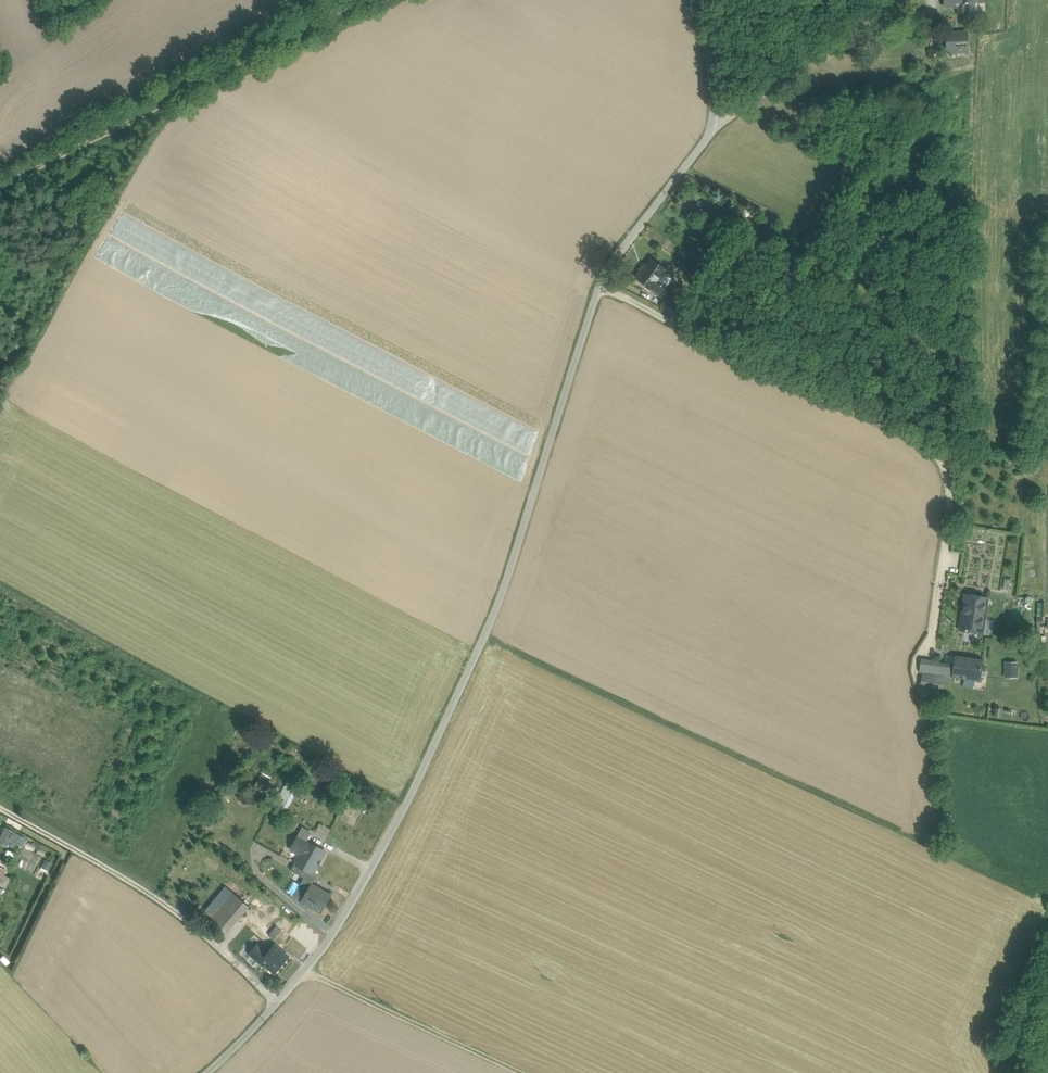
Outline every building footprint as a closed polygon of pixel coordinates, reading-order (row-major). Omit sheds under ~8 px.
[(945,0),(945,6),(945,7),(958,6),(959,14),(968,13),(967,3),(975,3),(974,0),(944,0),(945,0)] [(967,33),(947,34),(948,49),(951,49),(968,48),(967,33)] [(665,248),(641,278),(668,296),(680,281),(670,273),(679,260),(665,248)] [(989,597),(965,593),(962,610),(959,630),(983,634),(989,597)] [(983,660),(955,656),(954,665),(953,676),(980,680),(983,660)] [(933,661),(922,659),(920,672),(931,673),(933,661)] [(954,665),(933,661),(931,673),(953,676),(954,665)] [(1017,667),(1005,667),(1005,676),(1017,676),(1017,667)] [(271,778),(263,774),(256,788),(263,792),(271,778)] [(20,852),(27,837),(0,825),(0,843),(20,852)] [(325,852),(300,838),(293,849),(301,854),(296,863),(300,866),(314,872),(325,852)] [(5,888),(9,877),(4,875),(6,868),(0,866),(0,886),(5,888)] [(305,879),(313,884),(318,875),(314,872),(300,866),(297,872),(306,877),(305,879)] [(313,884),(305,879),(295,896),(302,900),(302,901),(322,913),(332,895),(313,884)] [(226,887),(203,914),(209,919),(226,899),(232,892),(226,887)] [(249,906),(232,892),(226,899),(243,914),(249,906)] [(226,899),(209,919),(226,934),(243,914),(226,899)] [(277,925),(269,935),(274,940),(283,930),(277,925)] [(268,953),(258,945),(250,954),(263,965),(266,962),(262,960),(268,953)] [(268,953),(262,960),(266,962),(276,971),(289,957),(275,945),(268,953)]
